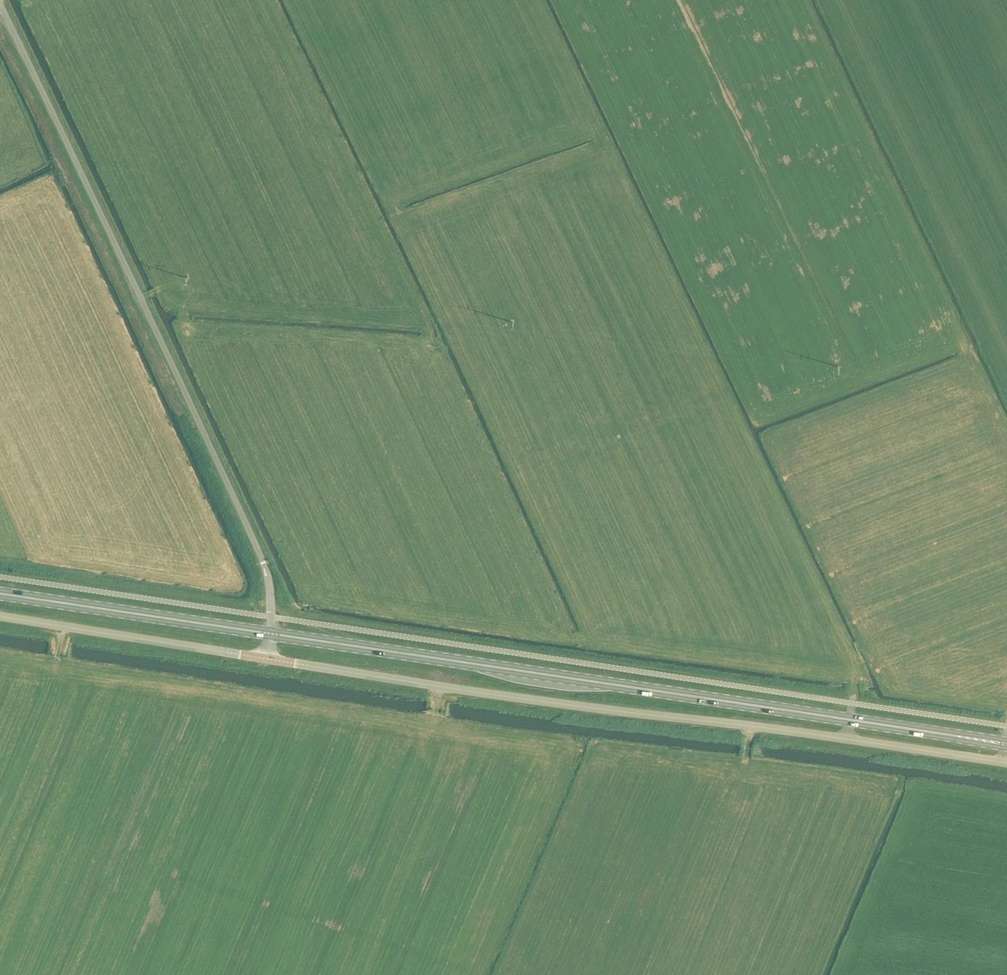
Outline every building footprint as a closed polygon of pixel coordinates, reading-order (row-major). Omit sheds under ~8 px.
[(741,787),(744,776),(737,774),(735,786),(741,787)]
